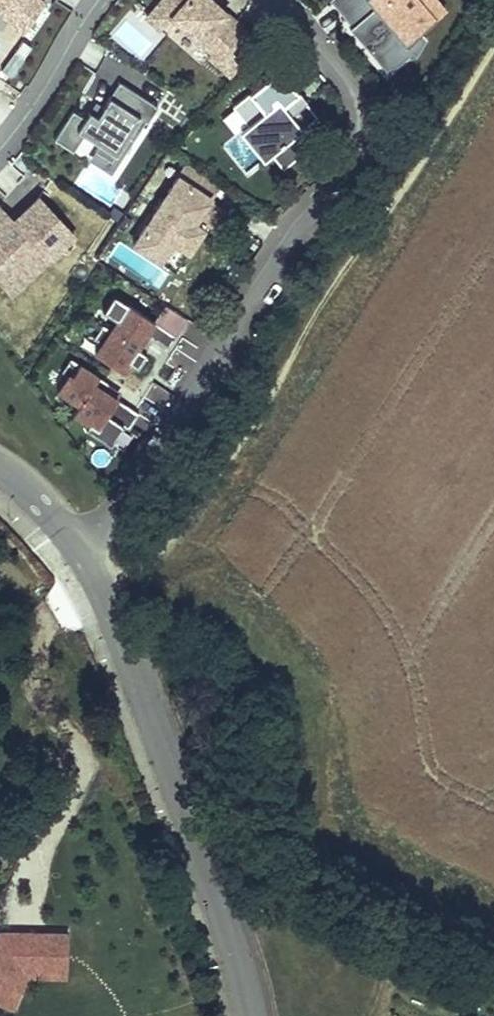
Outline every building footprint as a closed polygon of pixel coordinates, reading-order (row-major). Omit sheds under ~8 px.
[(23,34),(45,3),(40,0),(0,0),(0,18),(23,34)] [(160,28),(171,16),(211,51),(208,55),(231,76),(261,43),(213,0),(160,0),(146,16),(160,28)] [(352,25),(350,27),(388,72),(407,56),(403,52),(408,48),(415,57),(426,38),(421,31),(445,11),(436,0),(425,0),(421,3),(418,0),(330,0),(352,25)] [(278,68),(232,105),(247,123),(270,152),(283,167),(319,137),(308,122),(317,115),(305,101),(299,106),(292,97),(298,92),(278,68)] [(158,106),(119,81),(97,115),(89,110),(85,117),(73,109),(54,138),(73,150),(84,134),(99,144),(95,150),(112,161),(127,136),(133,140),(145,121),(147,122),(158,106)] [(298,92),(292,97),(299,106),(305,101),(298,92)] [(95,101),(89,110),(97,115),(103,106),(95,101)] [(247,123),(239,130),(263,159),(270,152),(247,123)] [(219,183),(187,161),(133,242),(159,259),(173,240),(188,250),(203,227),(194,221),(178,211),(182,204),(198,215),(214,226),(224,210),(208,199),(219,183)] [(39,197),(14,221),(8,226),(0,217),(0,279),(16,264),(22,269),(41,252),(48,260),(74,235),(39,197)] [(198,215),(182,204),(178,211),(194,221),(198,215)] [(8,226),(14,221),(0,206),(0,217),(8,226)] [(188,250),(173,240),(159,259),(175,270),(188,250)] [(0,279),(0,281),(12,293),(48,260),(41,252),(22,269),(16,264),(0,279)] [(186,318),(164,303),(157,313),(117,287),(102,309),(116,319),(110,328),(101,323),(93,336),(101,342),(95,352),(121,369),(128,360),(136,366),(145,352),(137,346),(146,332),(168,347),(186,318)] [(107,381),(69,356),(60,369),(65,373),(55,387),(78,402),(72,411),(88,422),(85,427),(110,443),(122,424),(128,428),(138,412),(103,388),(107,381)] [(15,1014),(19,1006),(34,973),(65,974),(66,933),(0,931),(0,1007),(15,1014)]
